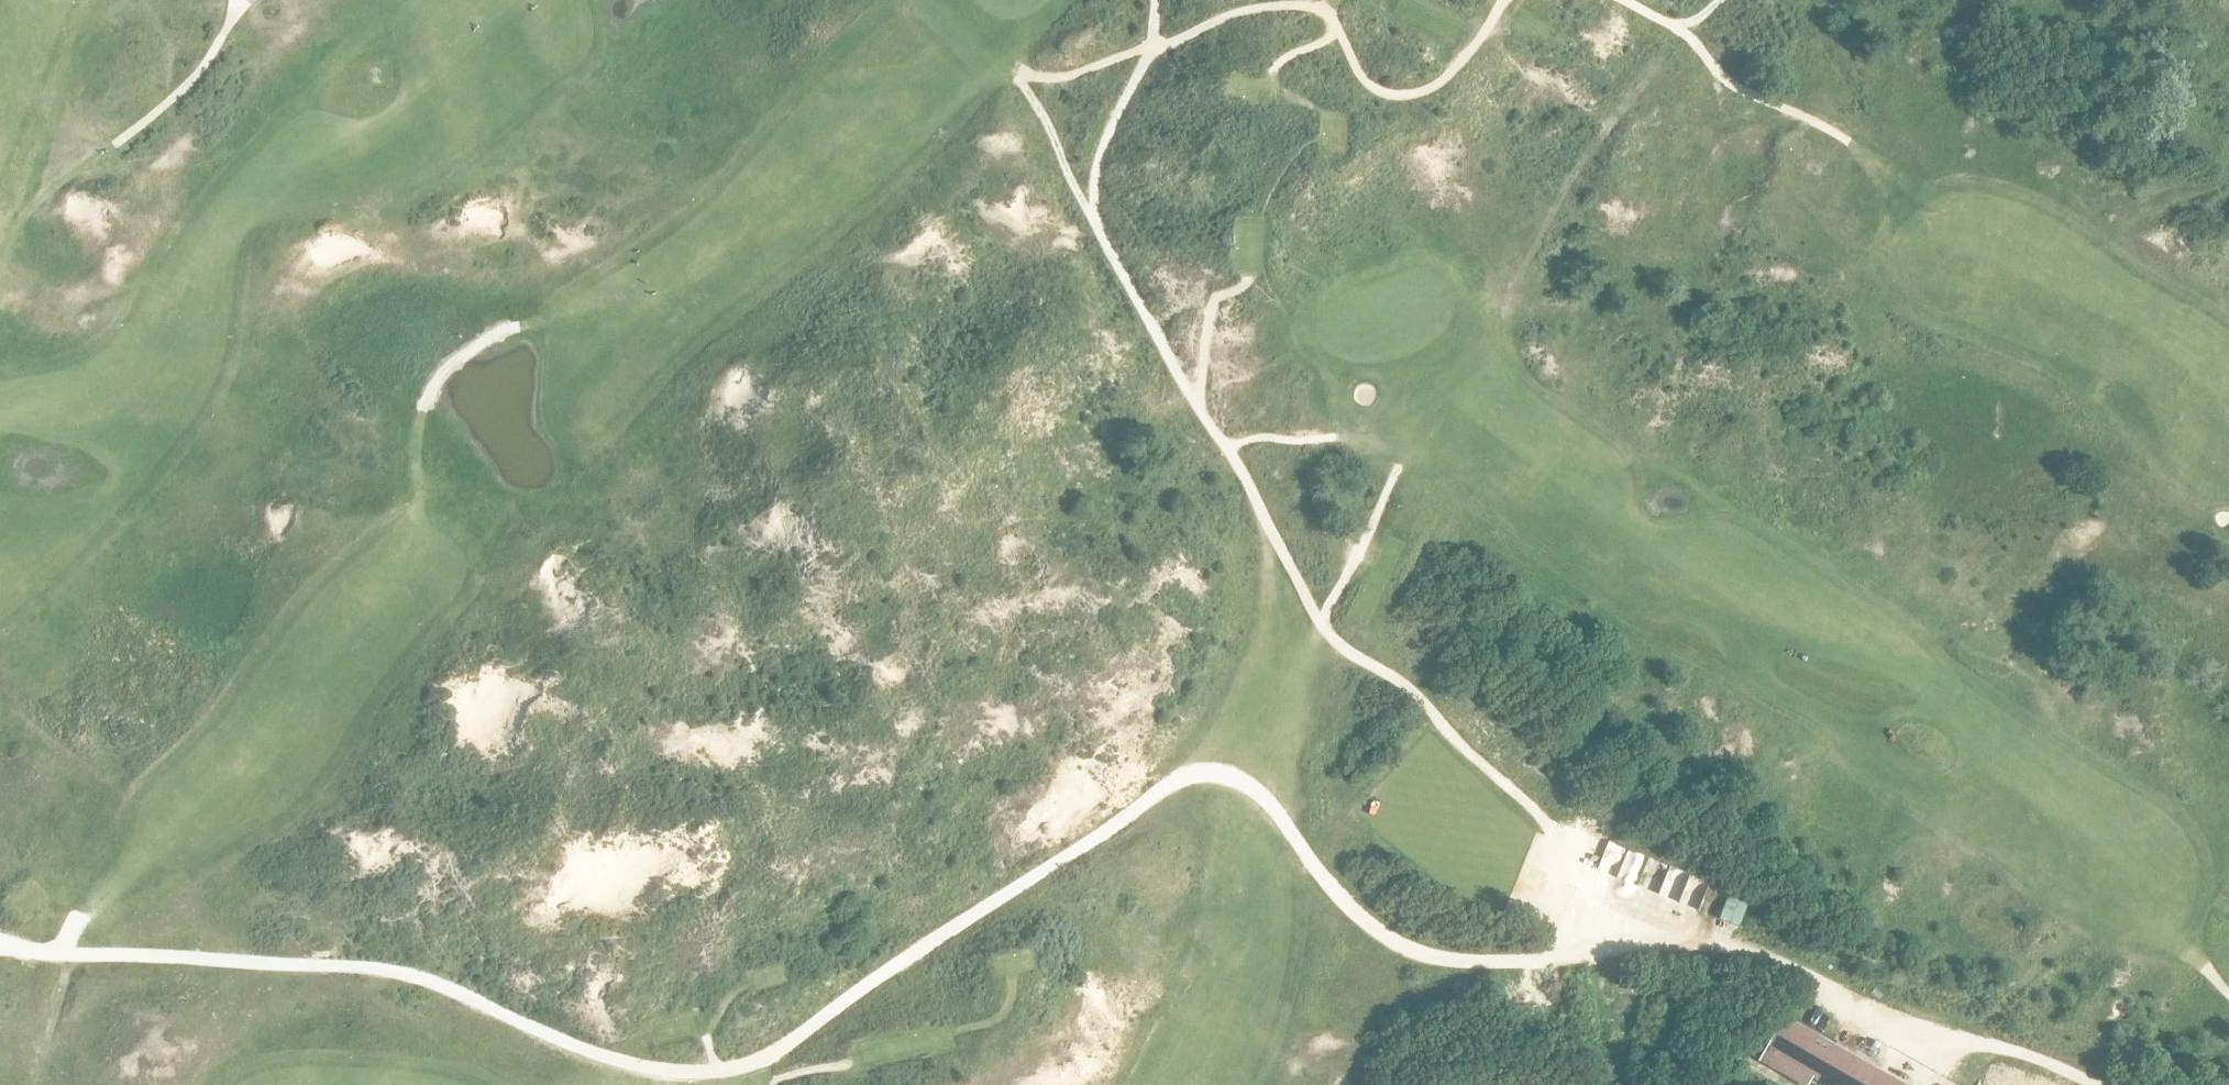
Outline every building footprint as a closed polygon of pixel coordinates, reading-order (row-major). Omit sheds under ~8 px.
[(1788,1009),(1767,1046),(1834,1084),(1919,1084),(1788,1009)]
